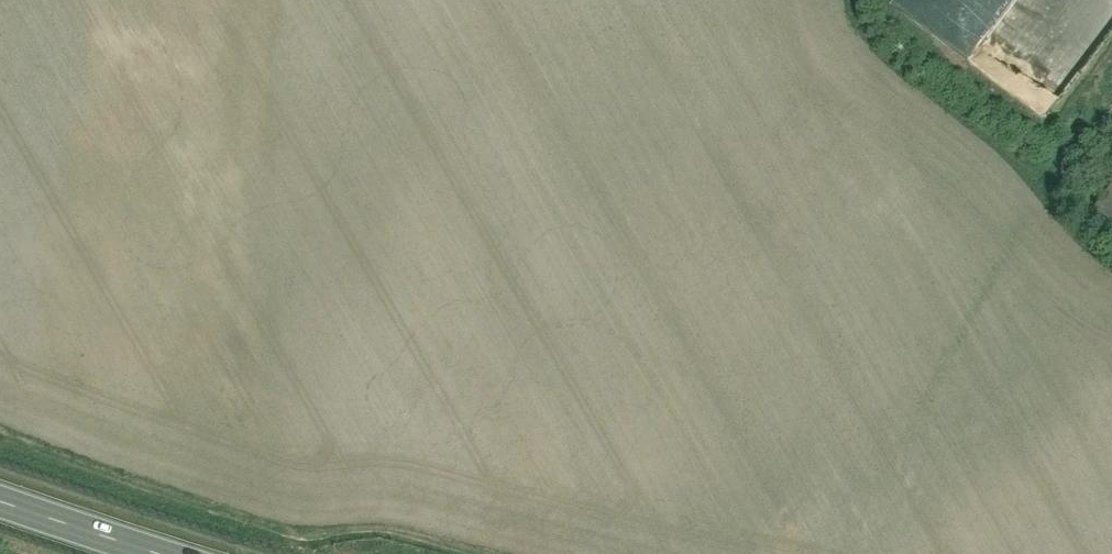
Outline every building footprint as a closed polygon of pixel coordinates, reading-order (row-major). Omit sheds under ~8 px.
[(966,61),(1012,0),(934,0),(937,2),(919,25),(966,61)] [(1098,206),(1111,217),(1111,189),(1098,206)]
